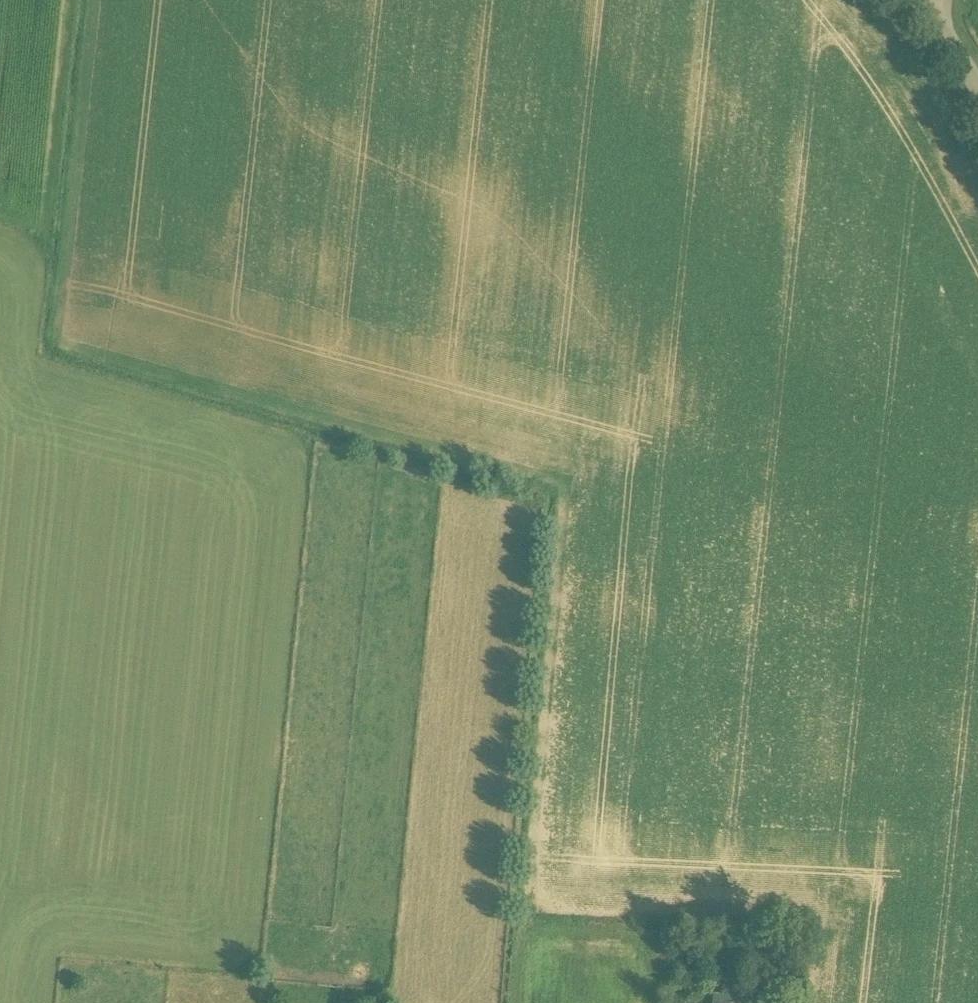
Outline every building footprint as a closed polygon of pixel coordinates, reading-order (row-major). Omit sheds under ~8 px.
[(753,998),(714,994),(712,1002),(752,1002),(753,998)]
